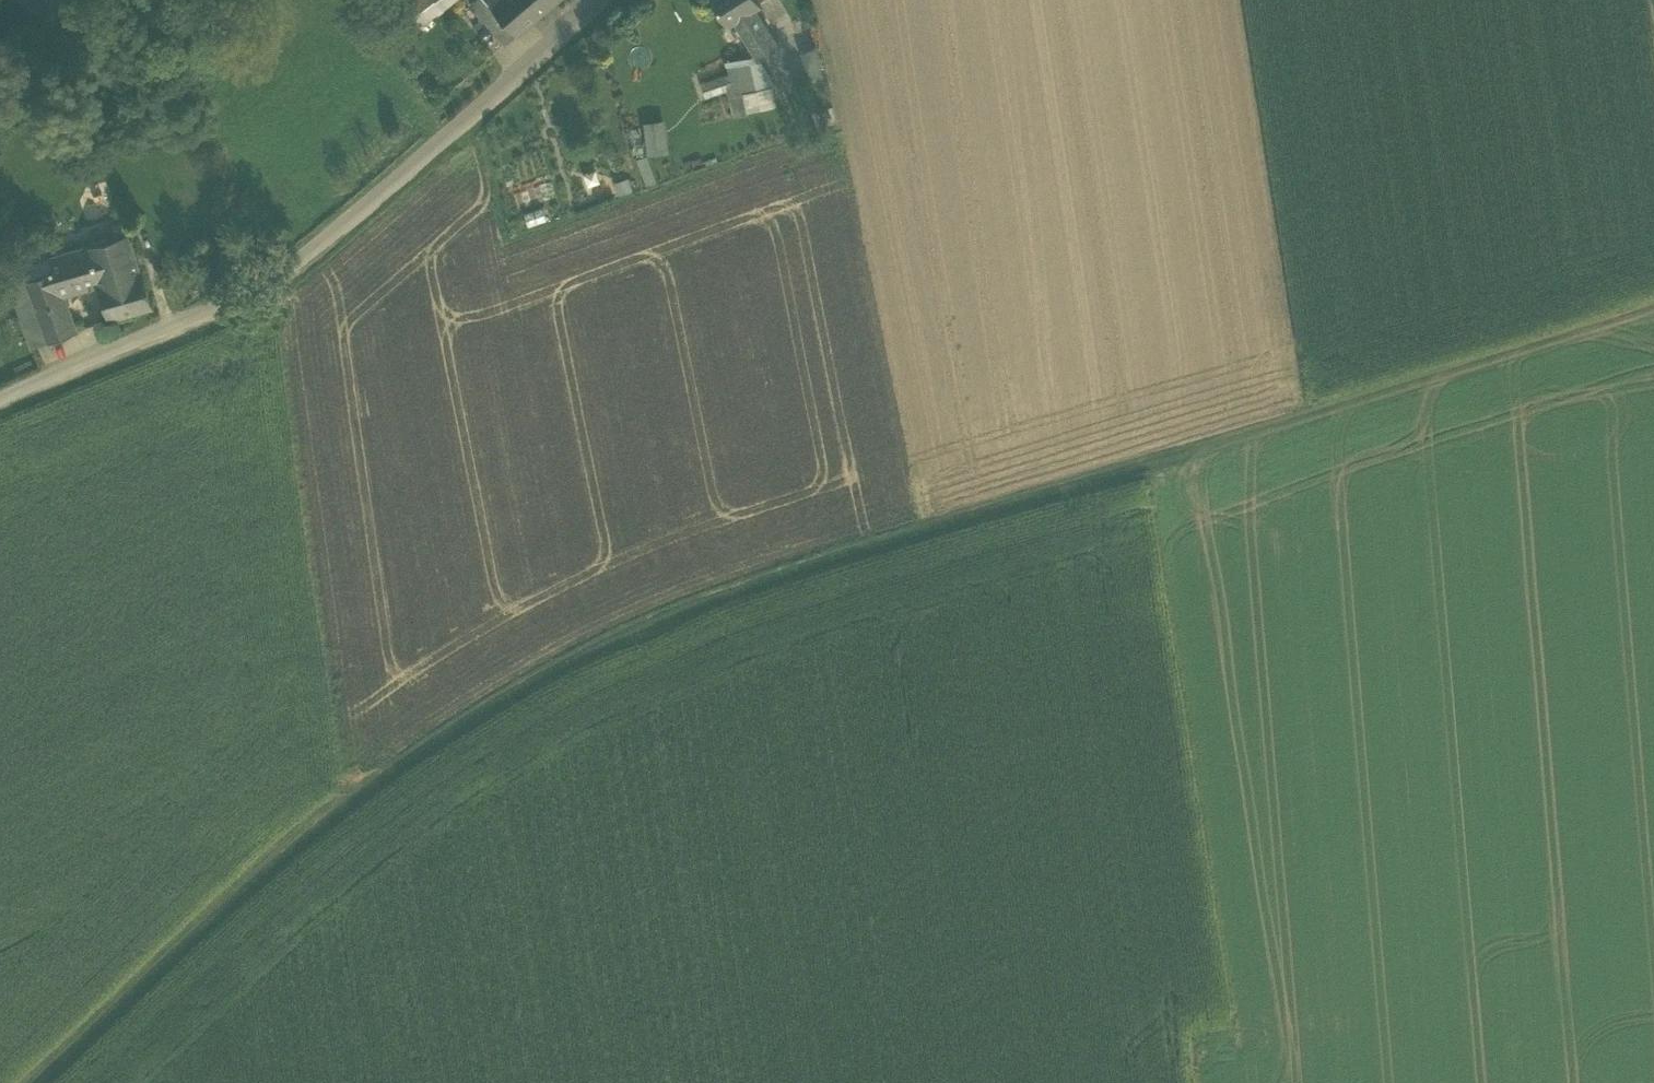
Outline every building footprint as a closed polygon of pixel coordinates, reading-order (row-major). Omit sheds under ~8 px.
[(421,23),(451,0),(402,0),(421,23)] [(505,43),(516,34),(492,6),(499,0),(474,0),(470,4),(505,43)] [(516,34),(556,0),(499,0),(492,6),(516,34)] [(758,59),(778,46),(755,7),(761,4),(758,0),(714,0),(728,24),(734,20),(758,59)] [(729,90),(730,94),(771,87),(773,86),(774,86),(760,63),(759,64),(734,69),(735,72),(726,74),(729,90)] [(700,81),(706,98),(729,90),(726,74),(725,73),(700,81)] [(771,87),(730,94),(733,110),(775,101),(771,87)] [(649,152),(671,150),(669,117),(647,118),(649,152)] [(26,279),(26,280),(33,300),(34,304),(65,295),(83,289),(81,283),(97,278),(98,282),(97,283),(98,285),(109,320),(153,307),(129,232),(49,256),(53,269),(26,279)] [(22,264),(26,279),(53,269),(49,256),(22,264)] [(83,289),(98,285),(97,283),(98,282),(97,278),(81,283),(83,289)] [(18,305),(33,300),(26,280),(11,285),(18,305)] [(34,304),(47,341),(77,330),(65,295),(34,304)] [(33,347),(47,341),(34,304),(33,300),(18,305),(33,347)]
